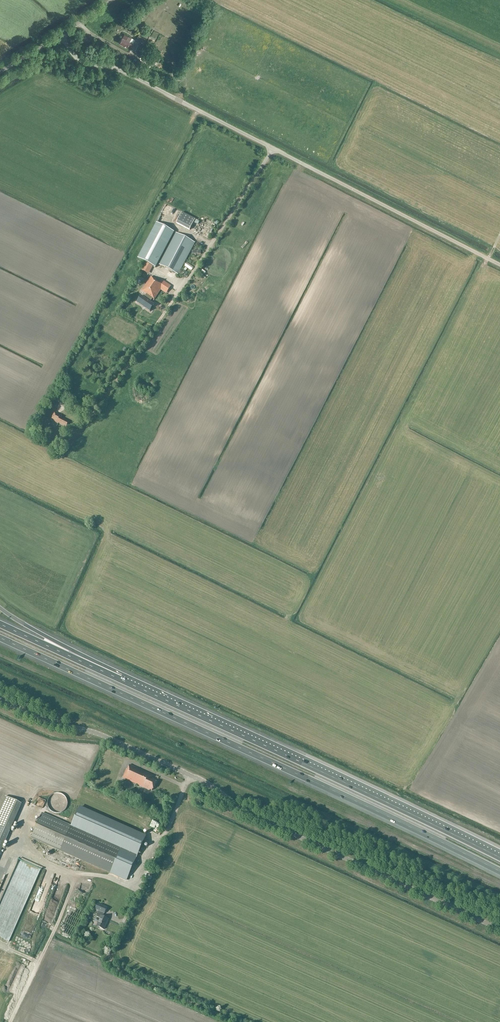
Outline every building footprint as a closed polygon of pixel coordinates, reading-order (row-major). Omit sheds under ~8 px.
[(146,34),(148,32),(142,29),(136,39),(140,41),(138,44),(143,47),(145,44),(150,47),(153,42),(155,39),(146,34)] [(123,34),(122,37),(119,43),(123,45),(122,45),(126,47),(126,46),(127,47),(128,44),(132,47),(134,44),(129,41),(131,38),(123,34)] [(141,54),(144,48),(138,45),(135,51),(141,54)] [(144,61),(153,66),(158,56),(149,51),(144,61)] [(190,230),(195,219),(182,212),(176,223),(190,230)] [(138,258),(156,268),(174,232),(156,223),(138,258)] [(178,274),(195,243),(176,233),(159,265),(178,274)] [(150,307),(164,285),(151,277),(142,291),(147,295),(142,302),(150,307)] [(66,427),(69,422),(61,418),(62,416),(55,412),(51,420),(58,424),(59,423),(66,427)] [(119,772),(121,767),(113,763),(110,768),(119,772)] [(123,778),(147,789),(150,790),(152,791),(157,781),(152,779),(153,776),(130,765),(128,769),(127,768),(123,778)] [(129,795),(126,794),(123,793),(124,791),(120,790),(117,797),(120,798),(126,801),(129,795)] [(60,794),(57,794),(54,794),(51,796),(49,798),(47,802),(47,805),(48,808),(50,810),(52,812),(55,814),(59,814),(62,813),(65,811),(66,808),(67,805),(67,802),(66,798),(63,796),(60,794)] [(21,804),(5,797),(0,807),(0,853),(21,804)] [(70,826),(42,813),(32,838),(62,851),(60,855),(48,850),(44,858),(69,869),(73,861),(70,859),(72,856),(123,879),(142,836),(78,807),(70,826)] [(97,926),(104,930),(109,919),(103,916),(104,913),(105,913),(107,908),(98,904),(95,909),(99,911),(96,916),(100,918),(97,926)]
